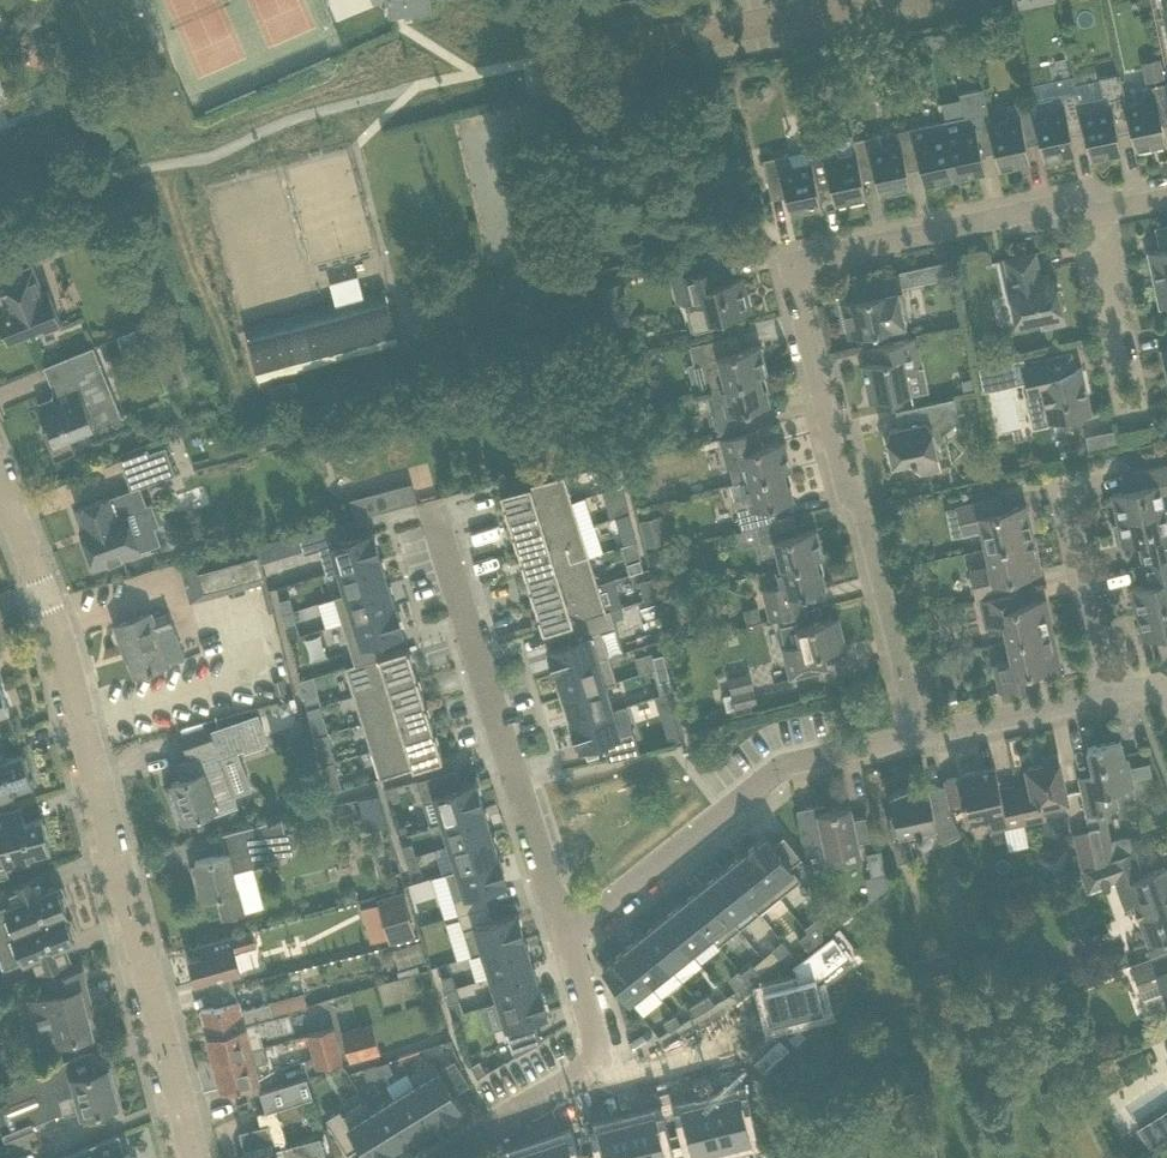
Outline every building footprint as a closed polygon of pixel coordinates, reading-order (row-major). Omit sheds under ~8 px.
[(388,2),(390,17),(431,11),(429,0),(387,0),(388,2)] [(53,59),(59,43),(42,36),(36,52),(53,59)] [(1166,76),(1166,66),(1165,57),(1146,62),(1151,80),(1166,76)] [(122,81),(120,72),(120,69),(109,71),(111,82),(122,81)] [(1126,105),(1127,105),(1119,70),(1096,75),(1101,96),(1079,101),(1082,114),(1081,114),(1084,127),(1083,127),(1090,159),(1122,153),(1117,130),(1130,127),(1131,127),(1126,105)] [(1143,87),(1143,101),(1127,105),(1126,105),(1131,127),(1130,127),(1135,150),(1166,143),(1161,120),(1166,119),(1166,82),(1143,87)] [(990,124),(982,87),(959,92),(964,116),(942,121),(955,178),(985,172),(980,148),(994,145),(990,124)] [(1082,114),(1079,101),(1077,92),(1032,101),(1035,115),(1039,136),(1039,137),(1044,160),(1075,153),(1070,130),(1083,127),(1084,127),(1081,114),(1082,114)] [(1035,115),(1032,101),(1007,107),(1007,121),(990,124),(994,145),(999,169),(1030,162),(1025,140),(1039,137),(1039,136),(1035,115)] [(955,178),(942,121),(897,130),(900,144),(900,143),(905,165),(906,165),(919,162),(924,185),(955,178)] [(856,153),(855,153),(852,140),(850,133),(819,139),(821,147),(808,149),(810,163),(811,163),(816,184),(819,197),(833,194),(835,204),(866,198),(861,175),(860,175),(856,153)] [(900,143),(900,144),(883,147),(878,134),(852,140),(855,153),(856,153),(860,175),(861,175),(874,172),(880,195),(911,188),(906,165),(905,165),(900,143)] [(789,154),(763,159),(766,175),(771,199),(772,199),(771,194),(785,191),(786,196),(790,214),(821,207),(819,197),(816,184),(811,163),(810,163),(793,166),(789,154)] [(1156,227),(1160,249),(1148,251),(1159,307),(1166,305),(1166,225),(1156,227)] [(1008,289),(1016,326),(1040,321),(1041,327),(1065,322),(1055,279),(1039,282),(1037,276),(1040,275),(1035,252),(986,263),(986,264),(1005,260),(1011,288),(1008,289)] [(743,276),(725,281),(721,265),(702,270),(699,257),(682,261),(685,274),(684,274),(692,305),(694,305),(694,308),(690,309),(688,312),(692,328),(696,330),(712,326),(714,323),(713,319),(751,309),(743,276)] [(945,262),(925,266),(929,281),(948,277),(945,262)] [(14,274),(0,280),(0,302),(2,301),(7,312),(0,314),(0,323),(6,340),(26,332),(28,336),(62,323),(48,288),(41,290),(32,267),(14,274)] [(906,305),(904,295),(899,272),(851,282),(855,298),(842,301),(849,336),(905,324),(901,306),(906,305)] [(400,344),(392,317),(384,287),(244,325),(260,382),(400,344)] [(163,353),(151,323),(118,335),(123,347),(140,341),(147,359),(163,353)] [(737,333),(714,339),(700,342),(711,387),(720,385),(760,375),(760,376),(767,374),(760,344),(734,351),(731,336),(738,334),(737,333)] [(871,361),(862,363),(870,400),(894,395),(911,392),(906,370),(914,368),(913,362),(920,360),(915,337),(891,342),(868,347),(871,361)] [(93,346),(66,357),(44,366),(44,367),(45,367),(54,388),(57,389),(59,396),(39,404),(48,427),(43,430),(50,449),(71,441),(70,438),(121,418),(93,346)] [(1021,357),(978,366),(983,389),(1025,380),(1028,394),(1042,391),(1049,421),(1050,421),(1091,412),(1082,367),(1075,369),(1066,371),(1062,356),(1071,354),(1071,352),(1048,357),(1022,363),(1021,357)] [(711,387),(707,388),(711,404),(718,433),(732,430),(755,424),(755,422),(747,424),(744,409),(769,403),(765,387),(763,388),(760,376),(760,375),(720,385),(711,387)] [(971,378),(961,380),(963,390),(973,388),(971,378)] [(955,397),(928,403),(931,416),(936,421),(959,416),(955,397)] [(943,469),(938,441),(942,437),(927,420),(889,428),(886,438),(891,464),(909,460),(920,474),(943,469)] [(791,469),(784,440),(761,445),(757,430),(757,428),(734,434),(719,438),(727,469),(730,469),(730,470),(733,484),(744,481),(749,480),(749,479),(783,470),(784,471),(786,470),(791,469)] [(1093,449),(1119,442),(1115,428),(1089,435),(1093,449)] [(175,473),(165,446),(149,451),(149,452),(147,452),(151,462),(134,468),(126,471),(133,489),(175,473)] [(1166,489),(1166,464),(1131,472),(1135,488),(1111,493),(1117,519),(1165,509),(1161,491),(1166,489)] [(793,498),(789,482),(787,483),(784,471),(783,470),(749,479),(749,480),(744,481),(733,484),(729,485),(733,500),(740,529),(755,525),(793,516),(793,515),(778,519),(772,520),(768,505),(774,503),(793,498)] [(619,474),(606,478),(610,489),(623,485),(621,481),(619,474)] [(564,475),(500,491),(505,505),(504,505),(505,508),(504,508),(506,516),(507,516),(508,518),(509,518),(509,519),(572,500),(569,491),(564,475)] [(406,504),(401,485),(373,492),(377,511),(406,504)] [(135,534),(159,525),(151,502),(127,511),(120,492),(109,496),(77,507),(84,526),(80,528),(84,541),(94,568),(116,560),(141,551),(135,534)] [(624,495),(611,499),(617,516),(623,514),(630,512),(629,509),(624,495)] [(999,495),(957,504),(963,532),(982,528),(986,547),(1033,537),(1026,504),(1002,509),(999,495)] [(572,500),(509,519),(513,533),(513,535),(512,536),(515,543),(516,543),(517,546),(517,545),(518,547),(580,527),(577,518),(572,500)] [(1114,525),(1117,540),(1121,540),(1123,545),(1137,542),(1139,542),(1141,548),(1138,549),(1141,563),(1166,557),(1166,518),(1165,509),(1117,519),(1118,524),(1114,525)] [(662,515),(645,517),(647,543),(665,542),(662,515)] [(793,517),(793,516),(755,525),(763,556),(777,553),(780,568),(815,559),(816,560),(823,558),(816,528),(790,535),(786,519),(793,517)] [(631,519),(617,523),(622,541),(636,538),(634,530),(631,519)] [(380,557),(372,530),(348,537),(343,521),(299,533),(305,553),(319,549),(322,561),(327,573),(338,570),(380,557)] [(580,527),(518,547),(522,560),(521,560),(522,563),(521,563),(523,571),(524,571),(525,573),(526,573),(526,574),(589,555),(586,545),(580,527)] [(1040,570),(1033,537),(986,547),(990,566),(971,570),(977,598),(979,598),(1019,589),(1016,575),(1040,570)] [(265,579),(257,547),(257,544),(247,547),(208,557),(181,565),(190,600),(265,579)] [(589,555),(526,574),(530,588),(531,590),(530,591),(532,598),(533,598),(534,601),(534,600),(535,602),(597,582),(593,567),(589,555)] [(388,582),(380,557),(338,570),(341,582),(344,593),(333,596),(334,599),(388,582)] [(1141,563),(1146,584),(1132,587),(1137,613),(1166,607),(1166,557),(1141,563)] [(640,558),(627,563),(630,573),(637,570),(643,569),(640,558)] [(803,592),(825,587),(821,571),(819,571),(816,560),(815,559),(780,568),(781,569),(777,570),(780,584),(763,589),(770,619),(784,615),(807,609),(807,608),(803,592)] [(651,578),(639,580),(644,599),(655,596),(653,588),(651,578)] [(395,605),(388,582),(334,599),(339,616),(341,622),(395,605)] [(597,582),(535,602),(539,615),(538,615),(539,618),(538,618),(540,626),(541,626),(542,628),(543,628),(544,630),(544,631),(566,623),(606,611),(606,610),(602,596),(597,582)] [(1020,591),(1019,589),(979,598),(986,627),(1004,623),(1008,641),(1053,631),(1046,599),(1015,605),(1012,592),(1020,591)] [(290,597),(279,599),(281,607),(283,612),(293,610),(290,597)] [(380,638),(403,631),(395,605),(341,622),(348,645),(353,663),(384,653),(380,638)] [(1137,613),(1143,639),(1166,634),(1166,607),(1137,613)] [(571,639),(548,647),(556,672),(609,655),(606,646),(601,632),(616,627),(610,609),(606,610),(606,611),(566,623),(571,639)] [(293,610),(283,612),(286,626),(292,624),(296,623),(293,610)] [(185,658),(173,626),(168,611),(152,617),(150,612),(114,625),(124,652),(127,651),(135,676),(185,658)] [(845,646),(838,616),(815,622),(798,627),(796,621),(780,625),(785,647),(782,647),(790,678),(804,675),(827,668),(827,667),(823,651),(845,646)] [(1060,664),(1053,631),(1008,641),(1011,659),(993,663),(1000,692),(1039,683),(1036,669),(1060,664)] [(417,676),(413,662),(413,661),(412,659),(413,659),(411,651),(410,651),(409,649),(408,646),(384,653),(353,663),(354,663),(345,666),(351,685),(354,696),(417,676)] [(663,653),(653,655),(656,667),(666,665),(663,653)] [(609,655),(556,672),(563,696),(605,683),(606,685),(617,681),(614,671),(609,655)] [(666,665),(656,667),(659,681),(664,680),(670,678),(666,665)] [(426,704),(421,689),(422,689),(421,686),(422,686),(419,678),(418,679),(418,676),(417,676),(354,696),(363,723),(426,704)] [(283,679),(274,681),(277,693),(286,690),(283,679)] [(605,683),(563,696),(571,721),(613,708),(610,698),(606,685),(605,683)] [(9,711),(0,685),(0,714),(9,711)] [(320,704),(317,693),(304,697),(306,704),(307,709),(320,704)] [(323,715),(320,704),(307,709),(310,719),(315,717),(323,715)] [(434,731),(430,717),(430,716),(429,714),(430,714),(428,706),(427,706),(426,704),(363,723),(371,751),(434,731)] [(613,708),(571,721),(579,747),(602,740),(609,760),(640,753),(632,729),(625,704),(613,708)] [(219,756),(238,750),(245,747),(246,750),(264,744),(263,741),(267,740),(258,714),(210,731),(208,726),(181,736),(188,754),(193,752),(195,757),(178,764),(183,778),(171,782),(179,803),(174,805),(179,818),(183,816),(184,819),(215,808),(216,812),(235,805),(231,795),(233,794),(229,783),(227,783),(223,770),(224,770),(219,756)] [(1108,739),(1128,738),(1127,717),(1107,718),(1108,739)] [(442,758),(438,744),(439,744),(438,741),(439,741),(436,733),(435,734),(435,731),(434,731),(371,751),(380,777),(442,758)] [(327,733),(314,736),(317,747),(321,746),(330,743),(327,733)] [(1093,774),(1078,777),(1083,801),(1089,830),(1096,864),(1114,858),(1104,810),(1118,807),(1115,790),(1134,786),(1132,779),(1152,775),(1149,762),(1130,766),(1128,757),(1124,758),(1120,739),(1087,746),(1093,774)] [(6,758),(0,740),(0,801),(14,796),(12,791),(33,784),(23,753),(6,758)] [(1068,800),(1063,776),(1058,753),(1041,756),(1043,763),(1026,767),(1030,786),(1016,789),(1023,821),(1044,817),(1042,805),(1068,800)] [(334,760),(321,764),(324,775),(330,773),(337,771),(334,760)] [(1023,821),(1016,789),(1015,785),(1000,788),(995,766),(957,774),(957,777),(943,780),(944,784),(949,804),(966,801),(968,814),(987,810),(991,828),(1023,821)] [(456,768),(417,780),(430,824),(442,821),(441,819),(483,806),(475,781),(461,785),(456,768)] [(949,807),(949,804),(944,784),(929,788),(928,781),(915,784),(904,787),(899,789),(889,794),(889,795),(890,795),(894,814),(887,816),(897,863),(913,856),(908,831),(935,823),(943,842),(961,833),(949,807)] [(395,785),(385,788),(389,801),(399,798),(395,785)] [(363,797),(371,827),(390,821),(382,791),(363,797)] [(853,818),(850,804),(825,809),(825,806),(819,807),(818,804),(805,807),(805,810),(797,811),(806,856),(817,854),(819,860),(843,855),(842,851),(859,847),(858,842),(870,839),(865,816),(853,818)] [(25,822),(21,806),(0,812),(0,850),(5,869),(29,862),(28,856),(51,850),(47,835),(49,834),(45,821),(44,822),(42,817),(25,822)] [(483,806),(441,819),(442,821),(449,844),(491,831),(484,809),(483,806)] [(290,854),(282,824),(270,827),(268,822),(223,833),(227,852),(195,860),(200,879),(195,883),(198,894),(204,895),(204,896),(217,893),(223,917),(244,912),(234,871),(266,863),(265,860),(290,854)] [(1096,864),(1089,830),(1075,833),(1082,869),(1096,864)] [(491,831),(449,844),(449,846),(457,869),(499,856),(491,833),(491,831)] [(790,866),(801,857),(784,834),(772,843),(766,835),(745,852),(780,895),(791,886),(801,879),(790,866)] [(414,849),(413,842),(402,845),(406,858),(416,855),(414,849)] [(867,853),(872,876),(886,873),(881,850),(867,853)] [(1080,870),(1088,892),(1116,882),(1124,905),(1134,902),(1149,942),(1166,935),(1166,865),(1142,874),(1133,850),(1114,858),(1096,864),(1082,869),(1080,870)] [(780,895),(745,852),(725,868),(760,912),(768,905),(780,895)] [(418,861),(416,855),(406,858),(410,870),(420,867),(418,861)] [(457,869),(445,873),(454,899),(458,914),(488,904),(483,889),(507,882),(499,857),(499,856),(457,869)] [(725,868),(705,884),(739,928),(760,912),(725,868)] [(56,885),(46,889),(39,873),(6,887),(13,903),(0,908),(0,940),(64,914),(67,913),(63,904),(68,902),(62,887),(57,889),(56,885)] [(739,928),(705,884),(684,900),(712,935),(711,936),(718,945),(729,936),(739,928)] [(403,892),(379,899),(390,939),(414,932),(403,892)] [(712,935),(684,900),(664,917),(692,951),(700,944),(711,936),(712,935)] [(524,939),(516,912),(493,919),(488,904),(458,914),(467,942),(471,955),(482,952),(524,939)] [(64,914),(0,940),(0,959),(4,969),(31,958),(37,974),(71,960),(64,944),(74,940),(72,936),(77,934),(71,919),(66,921),(64,914)] [(692,951),(664,917),(644,933),(671,967),(678,962),(692,951)] [(241,970),(236,951),(244,949),(257,945),(253,929),(222,937),(199,944),(202,955),(188,959),(195,982),(218,976),(241,970)] [(816,941),(808,930),(799,937),(807,948),(812,944),(816,941)] [(671,967),(644,933),(624,949),(651,983),(661,975),(671,967)] [(796,981),(764,989),(768,1003),(765,1004),(769,1021),(823,1007),(817,980),(849,955),(833,934),(793,965),(796,981)] [(402,964),(427,957),(422,939),(396,946),(402,964)] [(532,963),(524,939),(482,952),(487,965),(490,976),(532,963)] [(789,948),(782,940),(772,948),(778,957),(783,953),(789,948)] [(651,983),(624,949),(603,966),(630,1000),(639,993),(651,983)] [(1166,951),(1129,964),(1139,991),(1160,983),(1166,1003),(1166,951)] [(540,988),(532,963),(490,976),(493,987),(498,1001),(540,988)] [(759,972),(752,964),(741,972),(748,980),(753,976),(759,972)] [(748,980),(741,972),(739,969),(733,974),(732,983),(737,989),(741,986),(748,980)] [(84,1002),(90,1001),(82,970),(49,979),(53,996),(30,1002),(38,1033),(46,1031),(49,1044),(92,1032),(84,1002)] [(454,981),(452,974),(442,977),(445,989),(456,986),(454,981)] [(458,994),(456,986),(445,989),(449,1002),(459,999),(458,994)] [(540,988),(498,1001),(502,1015),(505,1026),(515,1055),(540,1040),(533,1017),(548,1013),(540,988)] [(715,1003),(709,994),(698,1000),(703,1010),(707,1007),(715,1003)] [(240,1011),(239,1009),(237,1000),(225,1003),(202,1009),(208,1034),(272,1017),(271,1014),(290,1009),(287,998),(268,1003),(240,1011)] [(703,1010),(698,1000),(687,1007),(692,1016),(697,1014),(703,1010)] [(266,1033),(267,1036),(293,1029),(288,1012),(272,1017),(208,1034),(214,1058),(262,1045),(259,1035),(266,1033)] [(681,1023),(675,1014),(664,1021),(669,1030),(675,1026),(681,1023)] [(381,1053),(373,1023),(342,1031),(351,1062),(381,1053)] [(771,1056),(769,1057),(772,1069),(771,1069),(772,1074),(776,1073),(779,1088),(831,1074),(824,1047),(832,1045),(827,1023),(799,1030),(804,1048),(771,1056)] [(333,1027),(308,1033),(317,1066),(341,1060),(333,1027)] [(267,1062),(262,1045),(214,1058),(222,1088),(258,1079),(254,1066),(267,1062)] [(82,1114),(105,1108),(106,1113),(118,1110),(117,1105),(118,1105),(114,1089),(117,1089),(112,1067),(111,1066),(110,1065),(108,1064),(106,1064),(98,1066),(99,1069),(79,1074),(74,1056),(0,1085),(0,1157),(8,1157),(4,1148),(39,1135),(34,1123),(57,1114),(81,1108),(82,1114)] [(392,1070),(389,1059),(379,1062),(376,1063),(379,1074),(392,1070)] [(425,1063),(412,1071),(418,1081),(441,1119),(461,1106),(453,1093),(470,1083),(455,1059),(438,1069),(432,1059),(425,1063)] [(471,1064),(477,1076),(486,1071),(480,1059),(471,1064)] [(379,1074),(376,1063),(370,1065),(364,1067),(367,1078),(379,1074)] [(313,1097),(307,1078),(260,1093),(265,1111),(313,1097)] [(441,1119),(418,1081),(409,1087),(395,1095),(418,1133),(441,1119)] [(725,1092),(710,1096),(725,1155),(752,1148),(755,1157),(769,1153),(761,1121),(747,1124),(739,1092),(726,1095),(725,1092)] [(418,1133),(395,1095),(387,1100),(372,1109),(395,1147),(418,1133)] [(677,1142),(681,1157),(712,1157),(725,1155),(710,1096),(695,1100),(696,1103),(683,1106),(692,1138),(677,1142)] [(372,1109),(366,1100),(354,1107),(343,1114),(339,1109),(326,1117),(328,1121),(347,1153),(361,1145),(369,1157),(377,1157),(395,1147),(372,1109)] [(627,1117),(637,1157),(681,1157),(677,1142),(663,1146),(655,1113),(642,1117),(642,1114),(627,1117)] [(627,1117),(612,1121),(612,1124),(600,1127),(607,1157),(637,1157),(627,1117)] [(246,1155),(239,1157),(240,1157),(326,1157),(321,1138),(277,1149),(270,1123),(240,1131),(246,1155)] [(129,1153),(125,1154),(119,1133),(79,1149),(71,1152),(71,1151),(54,1157),(131,1157),(129,1153)] [(537,1143),(543,1157),(572,1157),(565,1136),(553,1141),(552,1138),(537,1143)] [(511,1155),(512,1157),(543,1157),(537,1143),(523,1148),(524,1151),(511,1155)]
